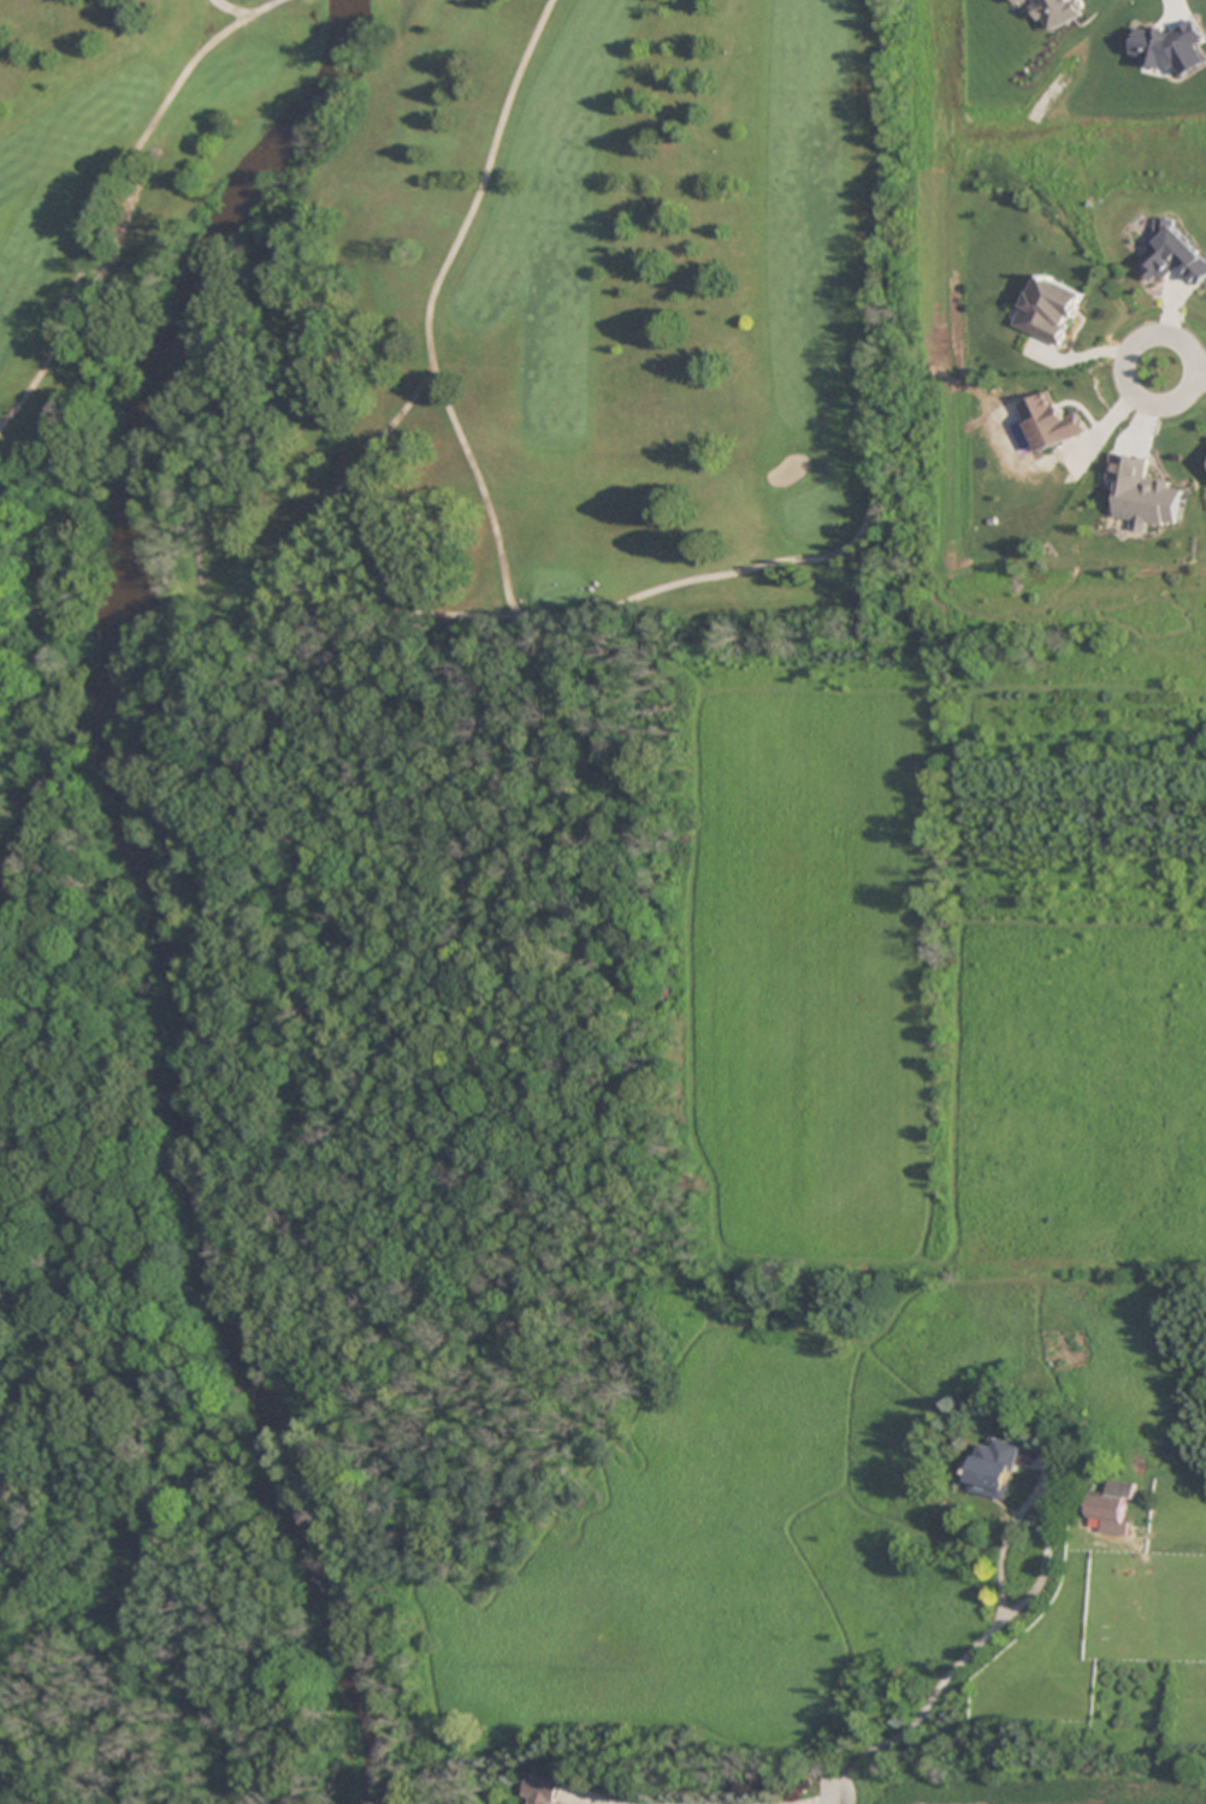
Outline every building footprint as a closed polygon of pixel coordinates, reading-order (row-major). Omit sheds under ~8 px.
[(1165,218),(1142,241),(1149,248),(1140,257),(1147,265),(1140,272),(1151,283),(1159,275),(1164,281),(1177,268),(1196,288),(1205,278),(1205,260),(1165,218)] [(1062,347),(1084,293),(1035,273),(1014,328),(1062,347)] [(1077,410),(1062,416),(1053,391),(1019,404),(1037,452),(1086,434),(1077,410)] [(1019,1446),(993,1439),(991,1449),(978,1446),(967,1491),(1006,1500),(1019,1446)] [(0,1455),(0,1502),(1,1503),(21,1466),(0,1455)] [(1087,1518),(1100,1519),(1098,1532),(1124,1536),(1131,1484),(1108,1480),(1106,1493),(1091,1491),(1087,1518)] [(564,1779),(528,1772),(523,1798),(533,1800),(532,1803),(559,1803),(564,1779)]
